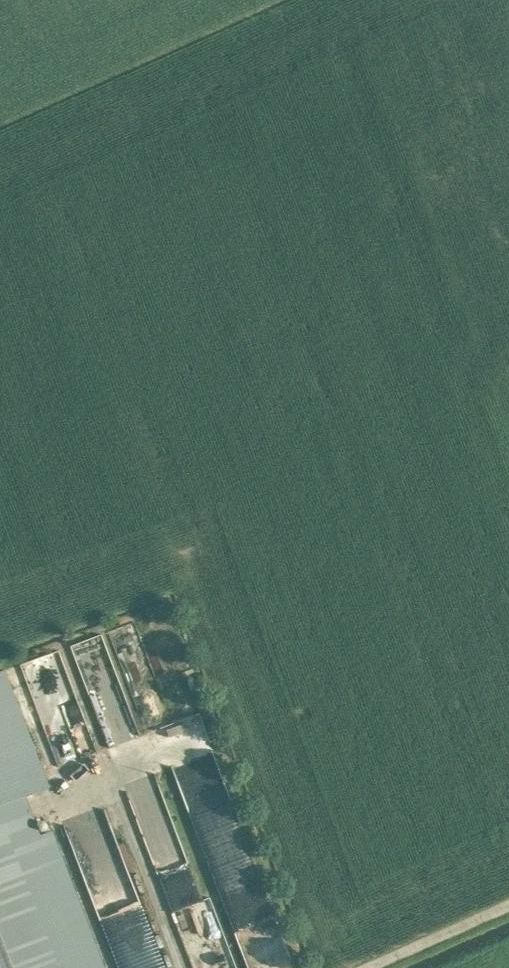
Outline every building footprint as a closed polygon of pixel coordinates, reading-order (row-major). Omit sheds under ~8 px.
[(140,632),(143,641),(162,636),(159,626),(140,632)] [(59,650),(20,662),(28,687),(67,674),(59,650)] [(49,831),(41,834),(27,796),(34,793),(28,778),(45,771),(6,669),(0,671),(0,967),(101,967),(49,831)] [(107,742),(136,737),(131,704),(118,707),(117,700),(101,703),(107,742)] [(170,910),(201,900),(160,781),(129,791),(170,910)] [(182,929),(182,932),(182,934),(182,936),(183,938),(183,941),(184,943),(185,945),(187,947),(188,948),(189,950),(191,952),(193,953),(195,954),(199,956),(201,957),(203,958),(208,958),(210,958),(213,958),(215,957),(217,957),(221,955),(223,954),(225,952),(227,951),(228,949),(230,947),(231,946),(232,943),(233,941),(234,939),(235,937),(235,935),(235,932),(235,930),(235,928),(234,926),(234,923),(233,921),(232,919),(231,917),(229,915),(228,913),(226,912),(224,910),(222,909),(220,908),(216,906),(211,905),(209,905),(207,905),(204,905),(202,906),(200,906),(198,907),(195,908),(193,910),(192,911),(190,913),(188,914),(187,916),(185,918),(184,920),(183,922),(183,925),(182,927),(182,929)] [(120,967),(163,967),(156,947),(117,962),(120,967)] [(248,967),(247,966),(245,964),(243,963),(241,962),(239,961),(236,960),(234,960),(232,959),(229,959),(227,959),(225,959),(222,960),(220,961),(218,962),(216,963),(214,964),(212,965),(210,967),(209,967),(249,967),(248,967)]
